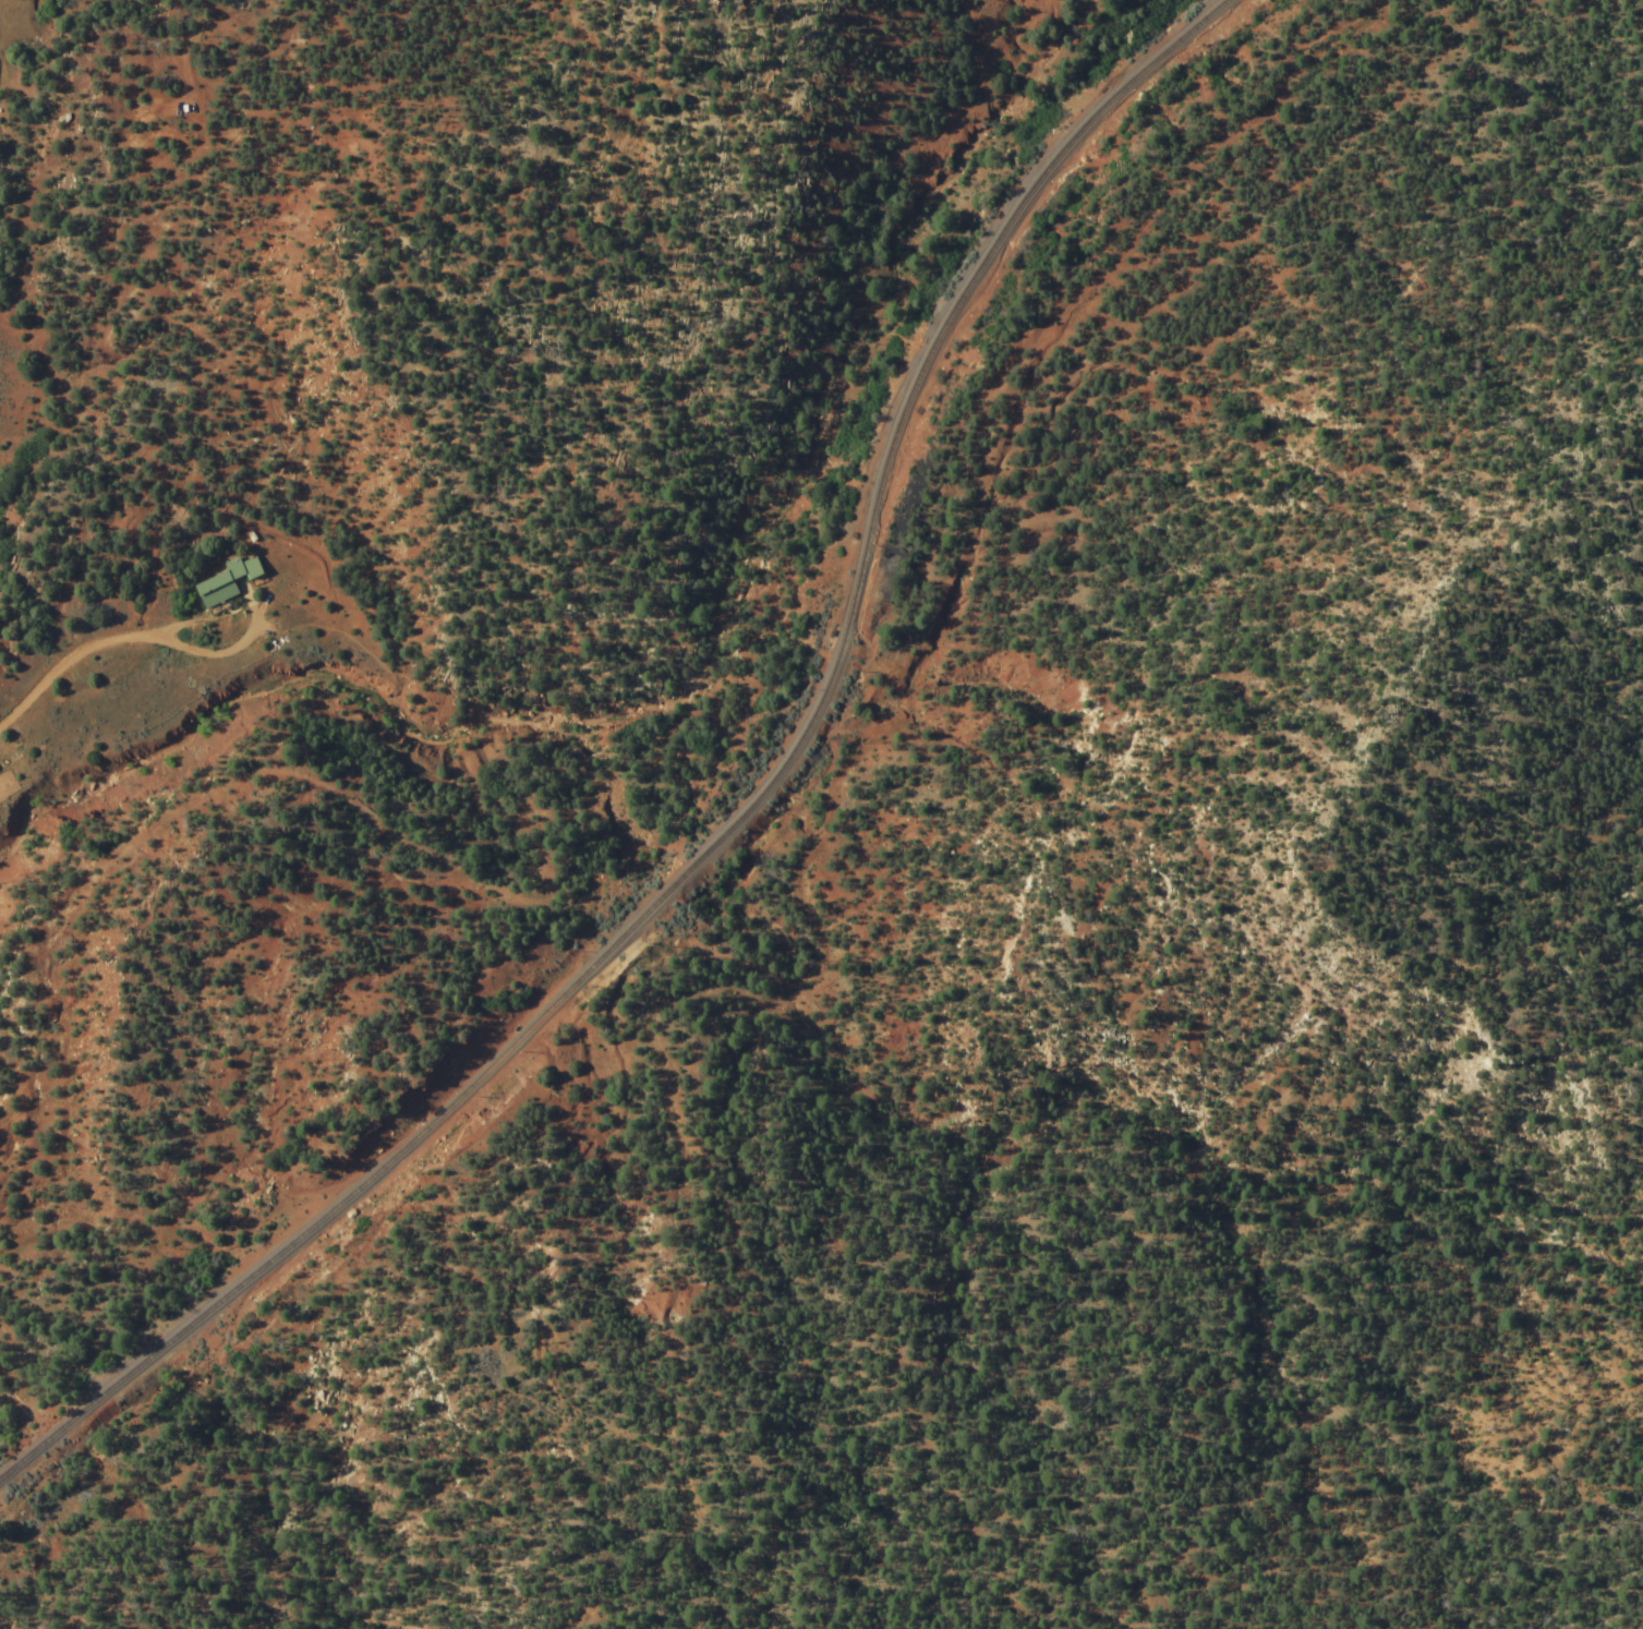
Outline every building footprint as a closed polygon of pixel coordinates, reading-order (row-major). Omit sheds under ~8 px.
[(261,574),(254,554),(223,565),(226,573),(193,585),(202,609),(238,596),(234,583),(261,574)]
